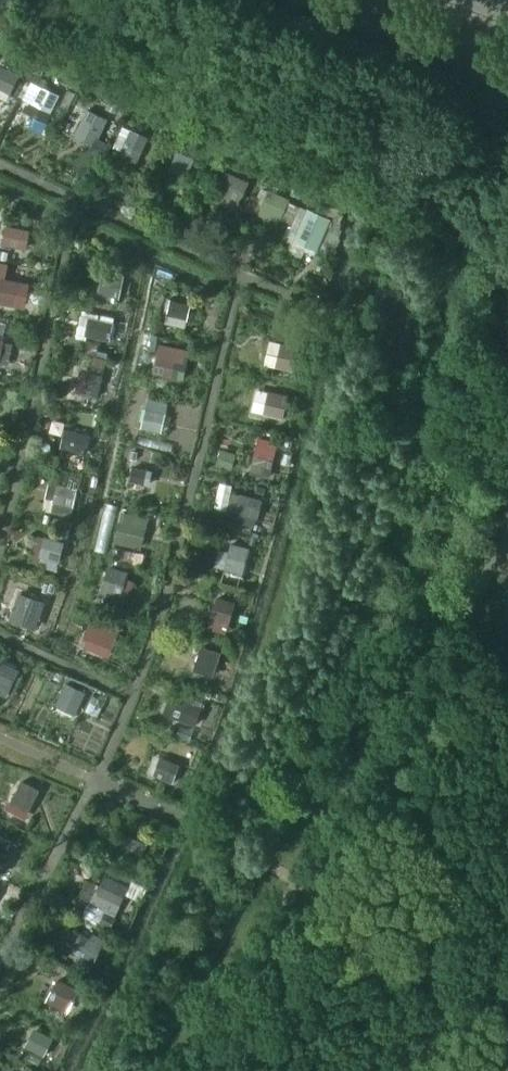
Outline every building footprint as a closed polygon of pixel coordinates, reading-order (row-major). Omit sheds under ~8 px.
[(17,76),(0,67),(0,87),(9,92),(17,76)] [(50,115),(59,95),(40,85),(29,105),(50,115)] [(98,137),(106,119),(84,109),(76,128),(98,137)] [(139,160),(149,138),(122,125),(112,147),(139,160)] [(183,180),(193,158),(177,151),(167,173),(183,180)] [(240,201),(248,182),(220,170),(212,189),(240,201)] [(280,219),(288,200),(266,190),(258,209),(280,219)] [(321,217),(304,209),(298,221),(315,229),(321,217)] [(6,228),(3,244),(22,248),(26,232),(6,228)] [(124,274),(102,271),(99,292),(121,295),(124,274)] [(22,309),(27,287),(2,281),(0,281),(0,305),(22,309)] [(165,320),(187,325),(192,302),(170,297),(165,320)] [(85,334),(112,337),(114,319),(87,316),(85,334)] [(174,377),(182,342),(161,337),(153,373),(174,377)] [(267,366),(299,368),(301,343),(268,341),(267,366)] [(98,396),(104,373),(81,368),(76,391),(98,396)] [(287,395),(268,392),(263,415),(283,419),(287,395)] [(145,407),(141,427),(162,431),(166,411),(145,407)] [(61,446),(86,452),(91,432),(66,427),(61,446)] [(258,437),(251,472),(271,476),(278,441),(258,437)] [(132,488),(150,490),(152,467),(135,465),(132,488)] [(72,515),(78,487),(49,480),(43,509),(72,515)] [(235,491),(231,510),(258,515),(262,496),(235,491)] [(114,540),(140,548),(149,517),(124,509),(114,540)] [(31,561),(59,568),(66,540),(37,533),(31,561)] [(244,573),(251,546),(232,541),(225,568),(244,573)] [(101,590),(126,597),(134,570),(108,563),(101,590)] [(231,623),(237,599),(216,594),(210,617),(231,623)] [(18,596),(13,612),(38,621),(44,605),(18,596)] [(12,605),(0,602),(0,615),(8,618),(12,605)] [(94,618),(83,644),(99,651),(110,625),(94,618)] [(217,640),(215,648),(227,650),(229,643),(217,640)] [(209,655),(204,679),(220,683),(225,659),(209,655)] [(5,697),(14,678),(0,672),(0,695),(5,697)] [(84,689),(61,679),(50,704),(73,714),(84,689)] [(176,693),(169,715),(197,724),(204,702),(176,693)] [(158,753),(151,771),(169,777),(175,760),(158,753)] [(27,812),(40,790),(21,780),(9,802),(27,812)] [(140,861),(148,844),(126,834),(118,851),(140,861)] [(16,844),(0,837),(0,860),(6,863),(16,844)] [(142,898),(147,886),(133,880),(128,893),(142,898)] [(115,914),(123,896),(101,886),(92,903),(115,914)] [(94,961),(103,943),(79,932),(71,950),(94,961)] [(68,1014),(80,991),(59,981),(48,1003),(68,1014)] [(32,1036),(26,1046),(42,1054),(51,1038),(39,1032),(36,1038),(32,1036)]
